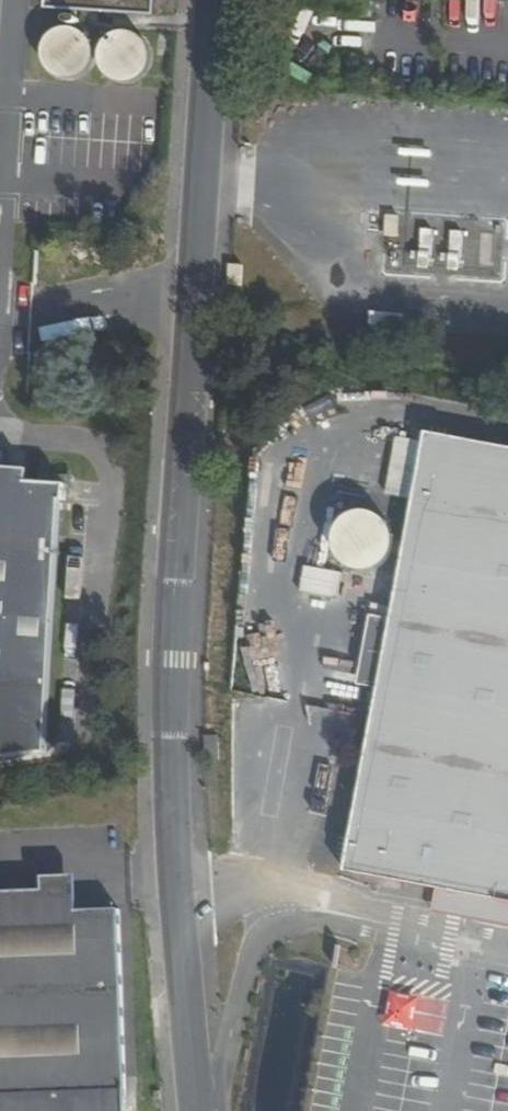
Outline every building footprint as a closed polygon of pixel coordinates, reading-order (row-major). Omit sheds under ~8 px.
[(152,9),(152,0),(45,0),(45,2),(152,9)] [(428,432),(347,872),(438,888),(492,898),(488,923),(507,926),(507,447),(428,432)] [(44,752),(61,500),(65,501),(66,483),(28,480),(29,469),(0,467),(0,758),(44,752)] [(375,511),(367,510),(359,510),(351,513),(344,518),(339,525),(336,533),(335,541),(336,549),(339,557),(345,563),(352,568),(360,571),(368,571),(376,569),(384,565),(390,559),(394,552),(396,544),(396,536),(394,528),(389,521),(383,515),(375,511)] [(301,592),(338,599),(343,573),(305,566),(301,592)] [(119,910),(78,911),(76,876),(43,877),(44,891),(0,893),(0,1095),(125,1091),(119,910)] [(492,898),(438,888),(433,913),(488,923),(492,898)] [(442,1033),(443,994),(387,992),(385,1031),(442,1033)] [(0,1095),(0,1110),(126,1110),(125,1091),(0,1095)]
